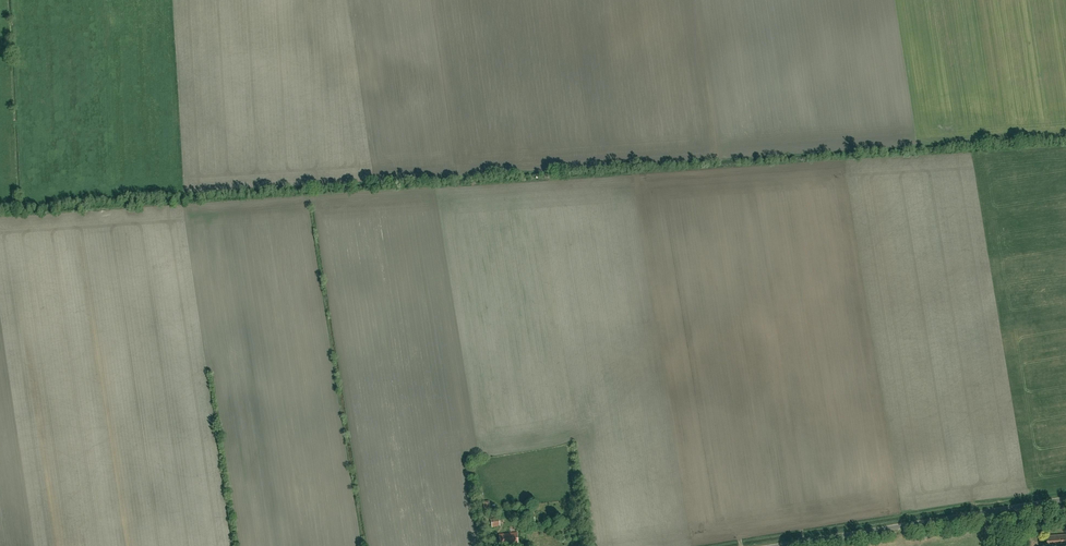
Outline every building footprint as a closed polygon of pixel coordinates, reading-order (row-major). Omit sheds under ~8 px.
[(529,515),(530,523),(538,522),(537,514),(529,515)] [(489,526),(500,526),(499,518),(489,519),(489,526)] [(521,545),(520,533),(500,535),(502,545),(510,545),(521,545)] [(1046,545),(1065,545),(1065,536),(1046,536),(1046,545)]
